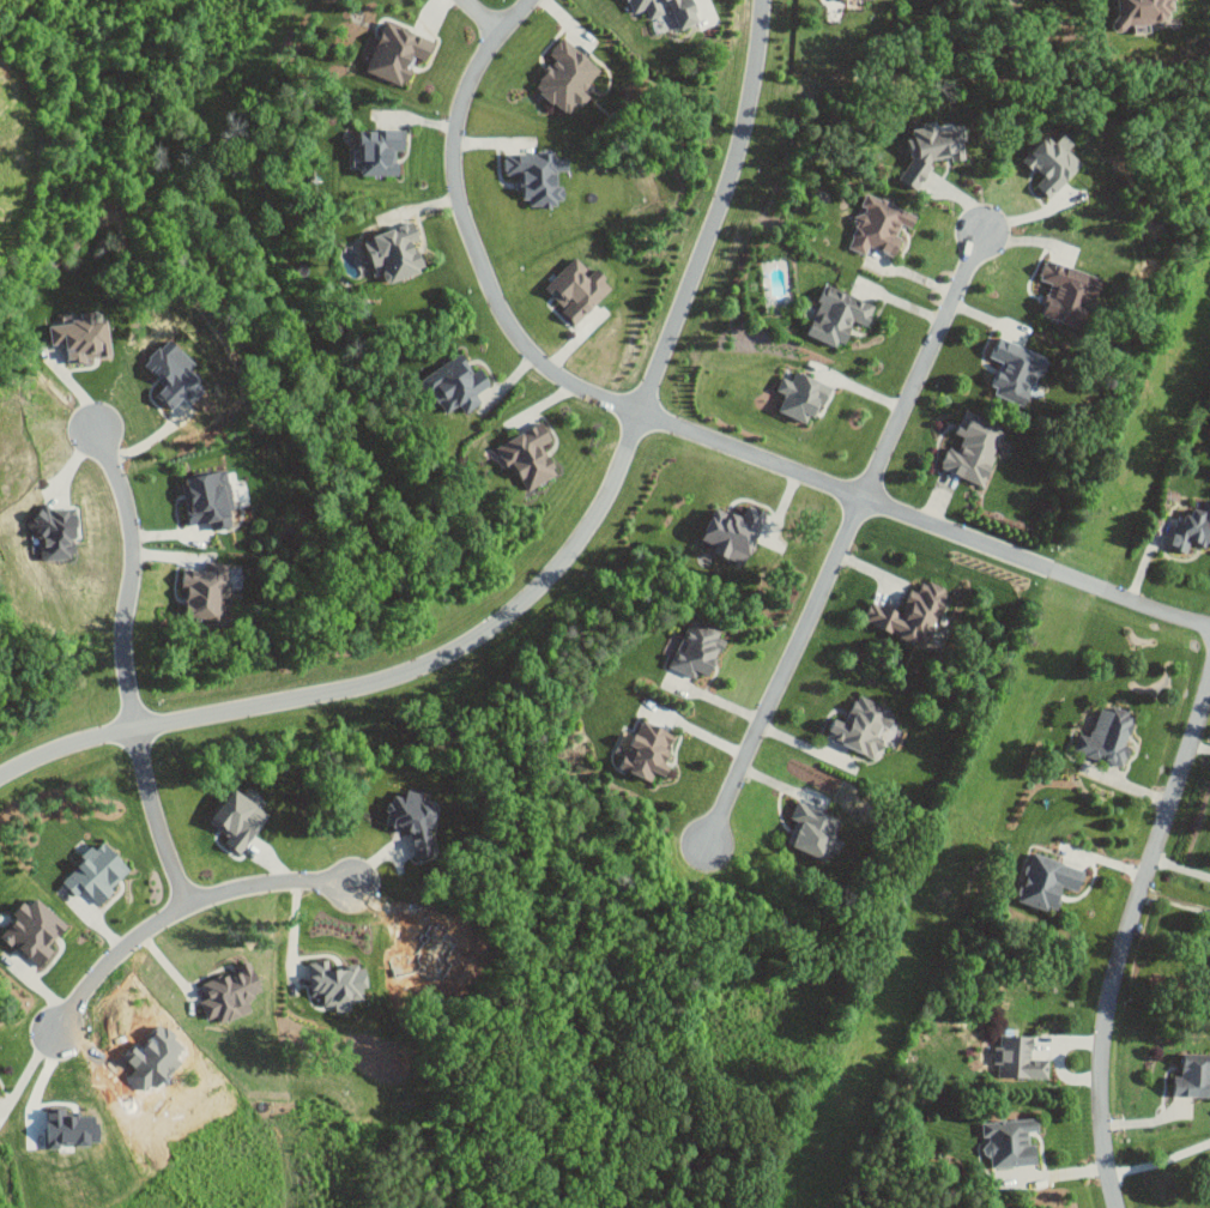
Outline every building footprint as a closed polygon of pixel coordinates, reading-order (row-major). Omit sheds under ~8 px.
[(646,8),(650,16),(673,8),(680,28),(701,20),(694,0),(631,0),(636,11),(646,8)] [(1176,20),(1174,0),(1119,0),(1120,23),(1176,20)] [(365,70),(404,86),(416,55),(428,60),(436,40),(386,19),(365,70)] [(605,69),(562,36),(550,52),(557,57),(534,86),(570,114),(605,69)] [(931,180),(928,160),(951,156),(952,160),(967,158),(961,124),(937,128),(936,122),(912,126),(914,139),(903,141),(910,183),(931,180)] [(360,173),(398,174),(398,149),(405,149),(406,128),(361,128),(360,173)] [(1051,197),(1082,161),(1067,149),(1073,142),(1063,133),(1055,142),(1044,132),(1023,158),(1044,175),(1036,184),(1051,197)] [(506,153),(506,176),(519,176),(520,198),(529,198),(530,205),(565,204),(564,184),(559,185),(558,170),(569,170),(569,156),(556,157),(556,151),(506,153)] [(918,214),(866,192),(860,205),(864,206),(847,246),(866,254),(870,245),(895,255),(903,236),(897,234),(902,224),(912,228),(918,214)] [(363,238),(374,268),(381,265),(387,282),(424,269),(414,240),(420,237),(414,220),(363,238)] [(577,322),(614,286),(596,267),(591,272),(575,255),(543,287),(577,322)] [(1102,276),(1046,259),(1039,278),(1051,282),(1041,314),(1086,328),(1102,276)] [(806,333),(842,348),(853,319),(868,325),(876,304),(826,284),(806,333)] [(48,323),(51,343),(65,342),(67,361),(111,355),(106,318),(95,320),(94,309),(79,311),(79,320),(48,323)] [(991,392),(1027,407),(1048,356),(999,336),(991,356),(1004,361),(991,392)] [(194,362),(168,337),(142,364),(164,385),(155,395),(170,409),(181,397),(189,404),(205,387),(187,370),(194,362)] [(421,377),(443,415),(461,404),(466,413),(483,403),(477,393),(492,384),(481,366),(472,371),(462,352),(421,377)] [(778,411),(812,424),(828,383),(796,370),(792,380),(783,375),(777,389),(786,393),(778,411)] [(985,484),(1006,424),(964,409),(956,433),(963,435),(958,449),(948,446),(940,468),(985,484)] [(496,445),(507,468),(515,464),(527,489),(559,474),(544,444),(554,439),(545,421),(496,445)] [(181,477),(189,524),(209,521),(211,529),(235,525),(225,469),(181,477)] [(1205,498),(1202,509),(1184,504),(1173,548),(1188,552),(1191,540),(1209,545),(1209,499),(1205,498)] [(747,564),(767,510),(747,503),(743,516),(717,506),(701,548),(747,564)] [(33,538),(42,537),(43,560),(77,558),(74,507),(31,510),(33,538)] [(229,561),(205,561),(205,568),(182,568),(182,589),(186,589),(185,617),(222,618),(222,595),(228,595),(229,561)] [(930,645),(950,590),(923,580),(919,591),(911,589),(903,611),(871,599),(864,622),(930,645)] [(696,677),(698,671),(710,676),(727,634),(689,618),(669,666),(696,677)] [(827,738),(878,758),(897,711),(856,694),(846,721),(835,717),(827,738)] [(1122,770),(1130,751),(1123,748),(1138,716),(1113,705),(1111,711),(1103,707),(1090,737),(1081,733),(1074,748),(1122,770)] [(620,767),(651,781),(656,772),(666,776),(671,766),(664,762),(677,735),(643,719),(620,767)] [(268,811),(230,789),(210,825),(229,836),(224,843),(243,854),(268,811)] [(410,852),(426,856),(440,800),(406,792),(404,797),(392,794),(384,825),(416,832),(410,852)] [(790,817),(796,820),(786,842),(826,861),(844,821),(798,800),(790,817)] [(82,889),(97,904),(131,870),(103,841),(94,850),(92,848),(60,880),(75,895),(82,889)] [(1018,900),(1056,912),(1064,887),(1080,892),(1087,869),(1033,853),(1018,900)] [(67,925),(36,897),(27,906),(24,904),(0,931),(0,933),(40,969),(55,952),(48,946),(67,925)] [(252,1012),(248,998),(263,994),(252,960),(236,965),(238,970),(201,982),(207,998),(201,1000),(207,1019),(217,1016),(219,1023),(252,1012)] [(308,962),(311,996),(321,995),(323,1007),(334,1006),(334,1012),(351,1011),(351,1002),(363,1001),(362,989),(367,988),(365,965),(328,968),(327,960),(308,962)] [(1032,1036),(1000,1035),(999,1047),(996,1047),(995,1076),(1048,1078),(1048,1060),(1031,1059),(1032,1036)] [(1183,1053),(1182,1076),(1176,1076),(1176,1096),(1209,1097),(1209,1054),(1183,1053)] [(991,1168),(1035,1164),(1033,1132),(1040,1132),(1038,1117),(981,1122),(983,1136),(984,1136),(986,1157),(990,1156),(991,1168)]
